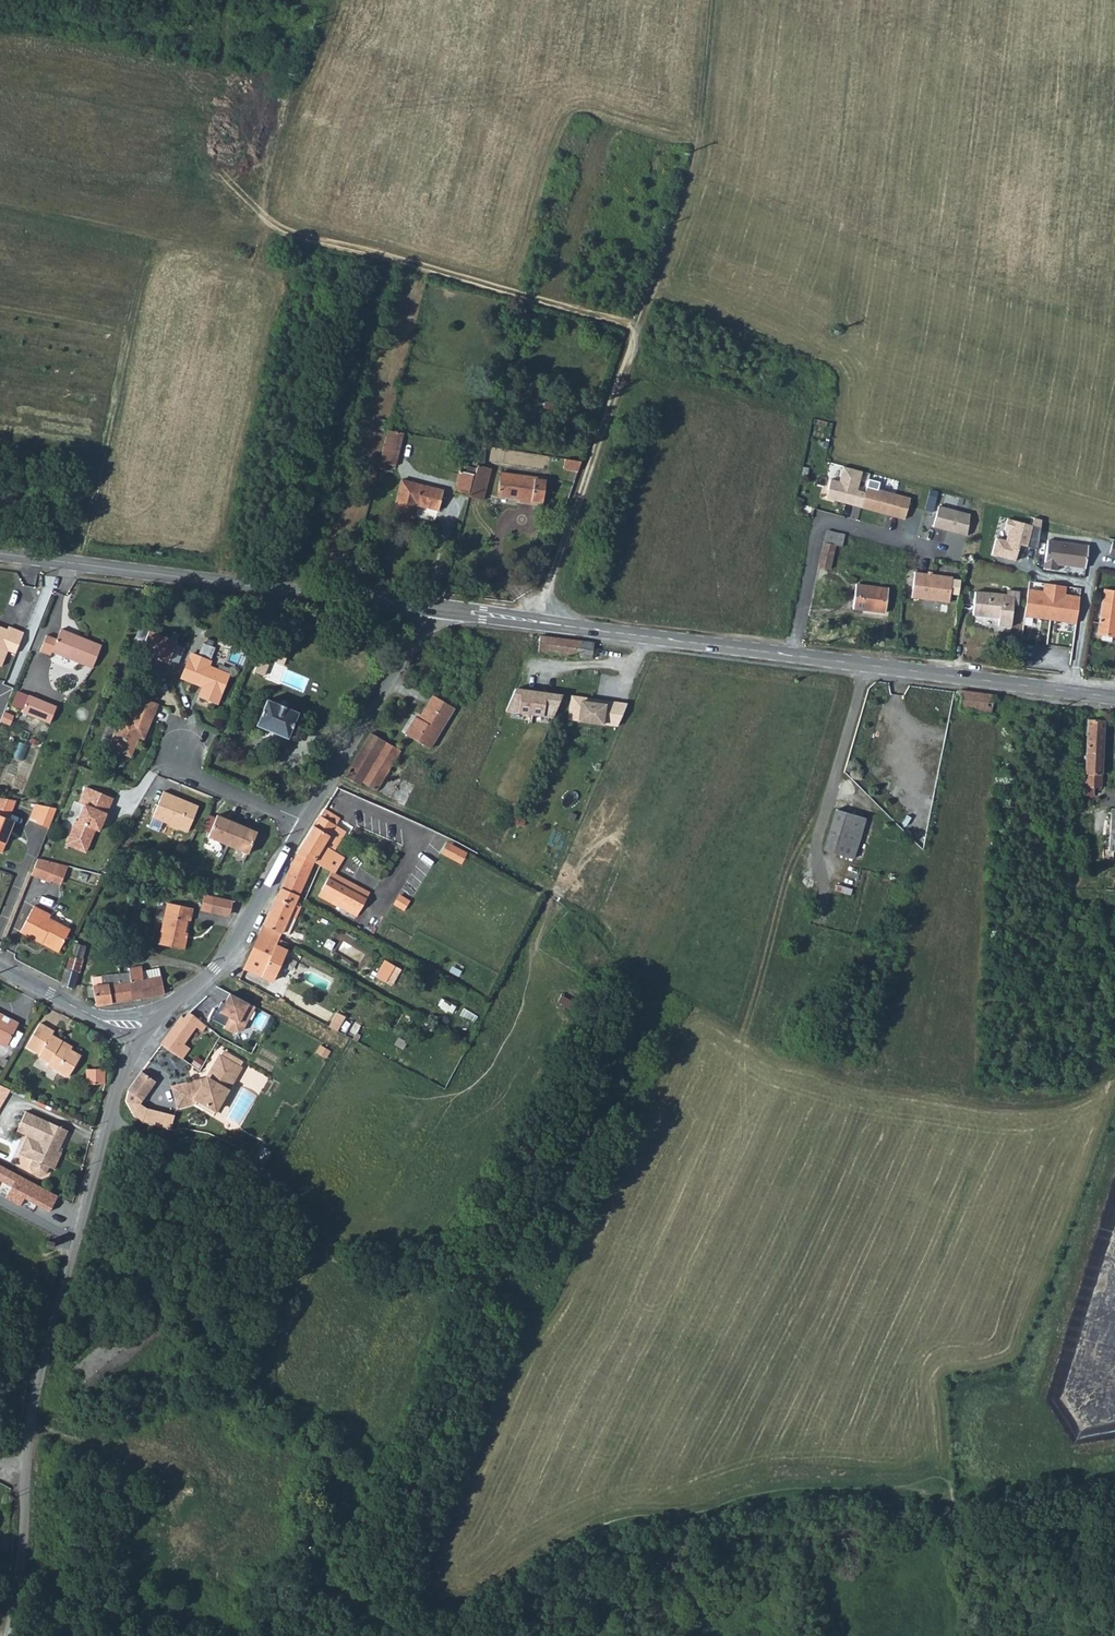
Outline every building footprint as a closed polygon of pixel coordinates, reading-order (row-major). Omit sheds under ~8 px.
[(548,417),(551,410),(536,403),(533,410),(548,417)] [(403,433),(387,429),(384,444),(400,447),(403,433)] [(380,462),(386,463),(395,465),(400,447),(384,444),(380,462)] [(577,473),(581,462),(564,460),(563,470),(577,473)] [(466,473),(474,475),(476,468),(468,466),(466,473)] [(477,466),(469,497),(483,500),(490,469),(477,466)] [(861,508),(865,492),(859,490),(864,472),(844,467),(840,482),(833,480),(828,499),(861,508)] [(468,496),(474,475),(466,473),(459,471),(454,493),(468,496)] [(531,500),(530,503),(543,505),(547,479),(500,473),(497,496),(519,499),(531,500)] [(880,482),(869,479),(865,492),(861,508),(904,519),(910,499),(878,490),(880,482)] [(394,512),(414,517),(417,505),(437,510),(442,490),(402,480),(394,512)] [(970,514),(938,507),(933,528),(965,536),(970,514)] [(1023,522),(1004,517),(1001,530),(1004,531),(1002,540),(992,538),(988,554),(1009,559),(1012,546),(1021,548),(1026,528),(1023,522)] [(841,546),(844,534),(836,532),(836,529),(827,527),(824,541),(835,544),(841,546)] [(830,570),(835,544),(824,541),(818,567),(830,570)] [(1085,568),(1087,546),(1047,541),(1044,568),(1057,570),(1057,564),(1085,568)] [(915,572),(911,597),(949,602),(950,594),(958,595),(960,581),(952,580),(952,577),(915,572)] [(852,608),(885,612),(887,588),(856,584),(852,608)] [(1052,620),(1057,585),(1045,584),(1044,591),(1029,589),(1025,617),(1052,620)] [(1067,587),(1057,585),(1052,620),(1076,623),(1081,597),(1066,595),(1067,587)] [(1104,590),(1097,633),(1102,634),(1101,640),(1110,641),(1111,636),(1114,636),(1114,591),(1104,590)] [(1005,594),(975,591),(973,614),(999,617),(998,625),(1010,626),(1012,606),(1016,606),(1018,593),(1005,592),(1005,594)] [(11,626),(10,630),(0,626),(0,670),(2,671),(9,654),(17,657),(27,633),(11,626)] [(47,635),(41,648),(51,652),(92,669),(102,646),(61,629),(57,639),(47,635)] [(153,656),(160,659),(159,661),(168,664),(175,645),(177,642),(148,631),(140,651),(153,656)] [(539,652),(578,657),(580,641),(541,636),(539,652)] [(591,659),(592,659),(594,643),(580,641),(578,657),(591,659)] [(175,645),(168,664),(177,668),(184,649),(175,645)] [(182,678),(200,685),(201,683),(204,685),(203,687),(199,696),(217,703),(228,675),(208,667),(210,662),(191,654),(182,678)] [(561,695),(515,689),(505,710),(551,717),(561,695)] [(23,709),(29,696),(17,691),(11,704),(23,709)] [(991,713),(993,695),(961,691),(960,709),(991,713)] [(130,757),(139,737),(143,739),(152,719),(150,718),(156,703),(137,695),(131,710),(134,712),(131,719),(122,715),(116,730),(109,746),(108,748),(130,757)] [(600,699),(571,695),(567,720),(616,726),(626,704),(610,702),(609,705),(599,704),(600,699)] [(22,712),(50,723),(57,707),(29,696),(23,709),(22,712)] [(434,750),(457,710),(433,696),(422,715),(420,719),(415,716),(405,733),(434,750)] [(256,726),(287,739),(298,713),(267,700),(256,726)] [(150,718),(152,719),(158,704),(156,703),(150,718)] [(1,722),(10,726),(14,716),(5,712),(1,722)] [(1087,719),(1084,787),(1101,788),(1104,720),(1087,719)] [(109,746),(116,730),(107,726),(100,742),(109,746)] [(400,751),(370,733),(344,777),(360,786),(362,782),(376,791),(389,769),(400,751)] [(12,758),(22,761),(28,746),(18,742),(12,758)] [(389,769),(376,791),(380,793),(394,801),(407,780),(389,769)] [(113,799),(86,788),(79,804),(84,806),(78,822),(76,821),(66,845),(86,853),(96,830),(99,832),(102,824),(100,823),(104,814),(106,815),(113,799)] [(176,797),(163,792),(152,818),(168,824),(169,827),(176,829),(179,828),(188,832),(198,806),(180,799),(180,801),(175,799),(176,797)] [(0,797),(0,852),(13,820),(6,817),(12,799),(0,797)] [(57,809),(35,805),(31,817),(36,819),(34,824),(49,828),(57,809)] [(339,818),(325,809),(297,854),(314,862),(320,866),(324,868),(331,857),(334,852),(331,850),(323,845),(335,825),(339,818)] [(824,850),(852,858),(864,819),(836,810),(824,850)] [(229,820),(217,815),(208,837),(248,853),(257,831),(245,826),(245,825),(230,819),(229,820)] [(331,850),(334,852),(345,832),(335,825),(323,845),(331,850)] [(446,843),(441,854),(461,865),(467,854),(446,843)] [(332,872),(334,874),(345,857),(334,852),(331,857),(324,868),(332,872)] [(314,862),(297,854),(281,888),(298,896),(314,862)] [(37,859),(31,876),(50,882),(57,864),(37,859)] [(332,872),(329,879),(367,899),(371,893),(334,874),(332,872)] [(329,879),(323,891),(361,911),(367,899),(329,879)] [(298,896),(281,888),(276,898),(294,906),(298,896)] [(361,911),(323,891),(319,897),(357,918),(361,911)] [(399,895),(393,905),(403,911),(409,901),(399,895)] [(201,911),(210,913),(214,899),(205,896),(201,911)] [(294,906),(276,898),(260,934),(283,945),(284,942),(279,939),(282,933),(288,935),(300,909),(294,906)] [(226,917),(234,903),(214,899),(210,913),(226,917)] [(193,909),(170,903),(168,903),(157,945),(182,952),(186,940),(183,940),(184,934),(187,921),(190,922),(193,909)] [(47,944),(60,950),(70,930),(50,918),(51,915),(34,907),(20,932),(42,944),(44,940),(48,942),(47,944)] [(271,982),(287,948),(283,945),(260,934),(244,968),(271,982)] [(59,953),(60,950),(47,944),(48,942),(44,940),(42,944),(59,953)] [(78,942),(74,941),(69,956),(82,959),(86,947),(77,944),(78,942)] [(65,969),(78,973),(82,959),(69,956),(65,969)] [(376,978),(387,984),(395,968),(385,962),(376,978)] [(133,1000),(164,994),(159,968),(142,971),(141,967),(129,969),(129,974),(133,1000)] [(65,969),(61,984),(74,987),(78,973),(65,969)] [(96,1006),(133,1000),(129,974),(102,977),(103,985),(93,986),(87,987),(88,998),(95,997),(96,1006)] [(92,978),(93,986),(103,985),(102,977),(92,978)] [(256,1007),(230,994),(225,1005),(222,1003),(218,1012),(214,1011),(210,1018),(227,1026),(225,1029),(235,1034),(244,1032),(256,1007)] [(191,1014),(188,1013),(184,1018),(180,1016),(162,1042),(175,1054),(182,1059),(189,1048),(183,1044),(195,1027),(200,1021),(191,1014)] [(337,1013),(329,1029),(338,1034),(347,1018),(337,1013)] [(10,1019),(2,1015),(0,1019),(0,1026),(5,1029),(10,1019)] [(10,1019),(5,1029),(0,1026),(0,1045),(5,1048),(17,1023),(10,1019)] [(206,1025),(200,1021),(195,1027),(201,1032),(206,1025)] [(45,1064),(68,1078),(82,1057),(69,1049),(71,1047),(52,1035),(53,1033),(40,1025),(27,1047),(39,1055),(36,1060),(44,1065),(45,1064)] [(175,1054),(162,1042),(150,1055),(165,1067),(175,1054)] [(320,1045),(315,1052),(326,1059),(330,1052),(320,1045)] [(207,1078),(181,1084),(184,1101),(194,1098),(215,1111),(234,1078),(243,1062),(229,1054),(226,1059),(219,1056),(207,1078)] [(86,1083),(104,1083),(105,1070),(86,1070),(86,1083)] [(153,1083),(139,1071),(131,1086),(144,1097),(153,1083)] [(177,1106),(194,1103),(213,1114),(215,1111),(194,1098),(184,1101),(181,1084),(173,1086),(177,1106)] [(11,1093),(0,1086),(0,1111),(11,1093)] [(34,1159),(51,1166),(51,1165),(53,1165),(71,1128),(28,1109),(21,1123),(34,1130),(24,1152),(35,1157),(34,1159)] [(34,1130),(21,1123),(19,1128),(30,1134),(22,1151),(24,1152),(34,1130)] [(48,1172),(51,1166),(34,1159),(32,1164),(35,1171),(41,1174),(48,1172)] [(0,1166),(0,1181),(11,1187),(5,1198),(20,1206),(24,1198),(49,1211),(57,1195),(0,1166)] [(52,1250),(54,1243),(46,1241),(45,1248),(52,1250)]
